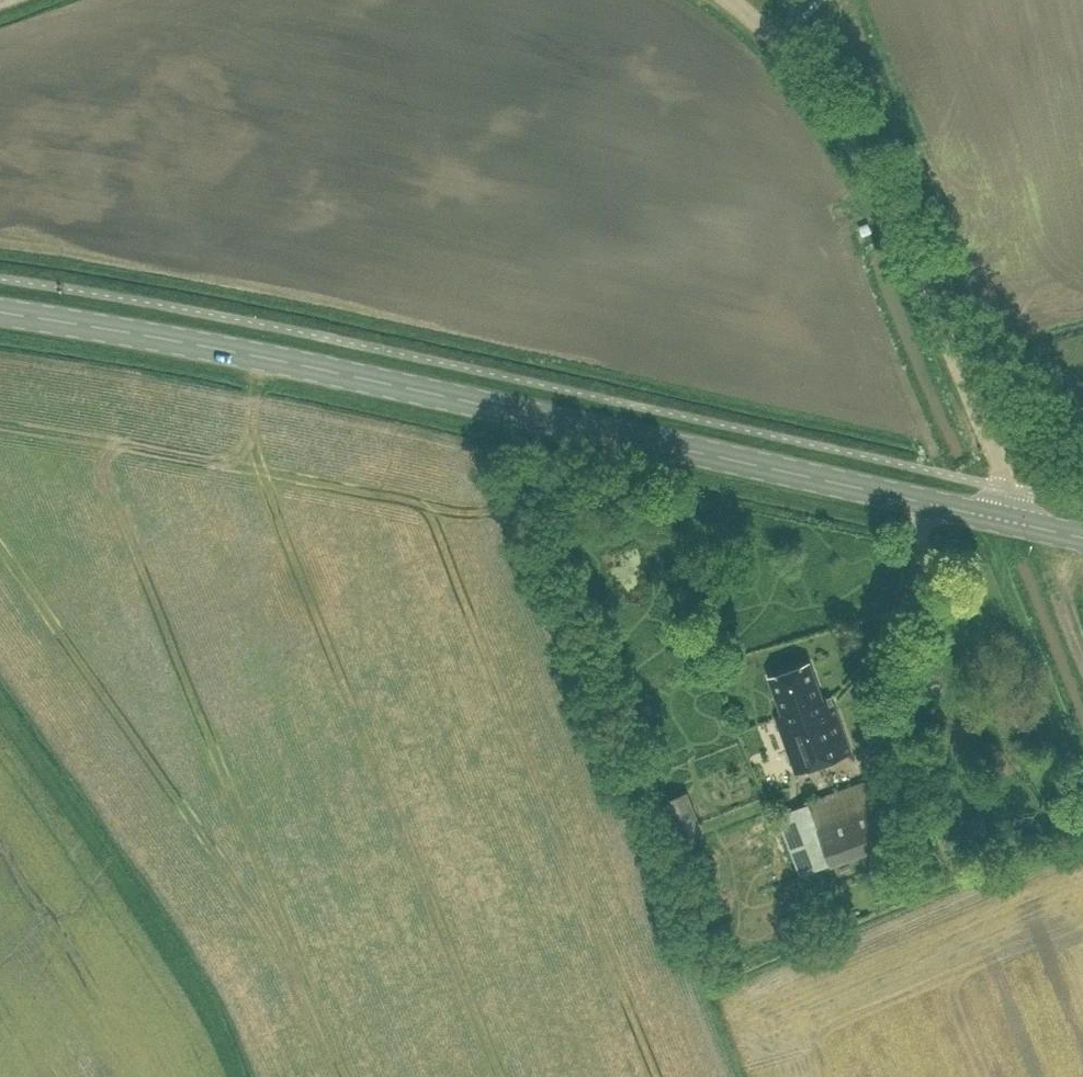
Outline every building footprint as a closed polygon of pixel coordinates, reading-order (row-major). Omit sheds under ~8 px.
[(823,697),(810,660),(769,675),(782,712),(776,714),(796,772),(852,752),(831,694),(823,697)] [(901,864),(869,778),(776,813),(799,875),(831,863),(840,887),(901,864)]
